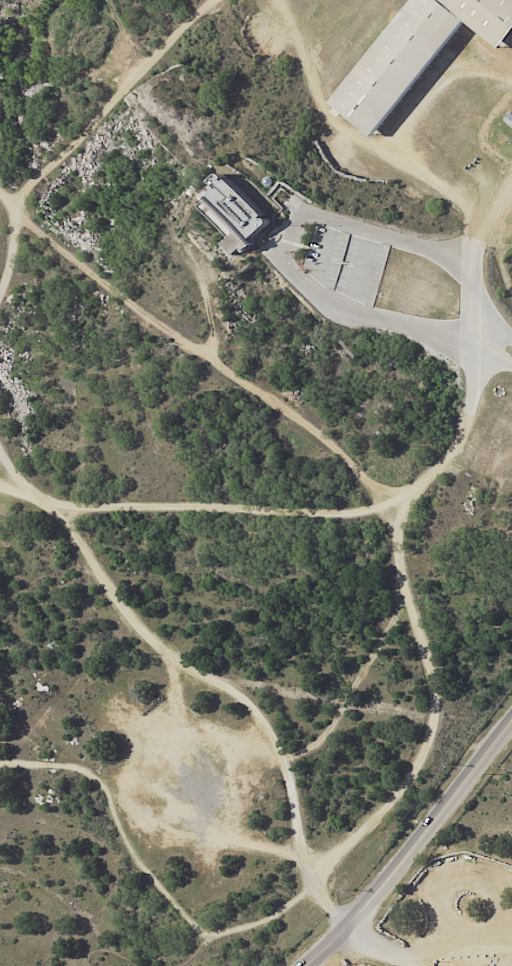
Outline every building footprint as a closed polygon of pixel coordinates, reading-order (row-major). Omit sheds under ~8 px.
[(335,110),(379,146),(475,31),(507,58),(511,52),(511,0),(427,0),(335,110)] [(239,185),(228,194),(233,200),(213,217),(239,247),(245,242),(262,261),(267,256),(263,251),(283,234),(239,185)]
